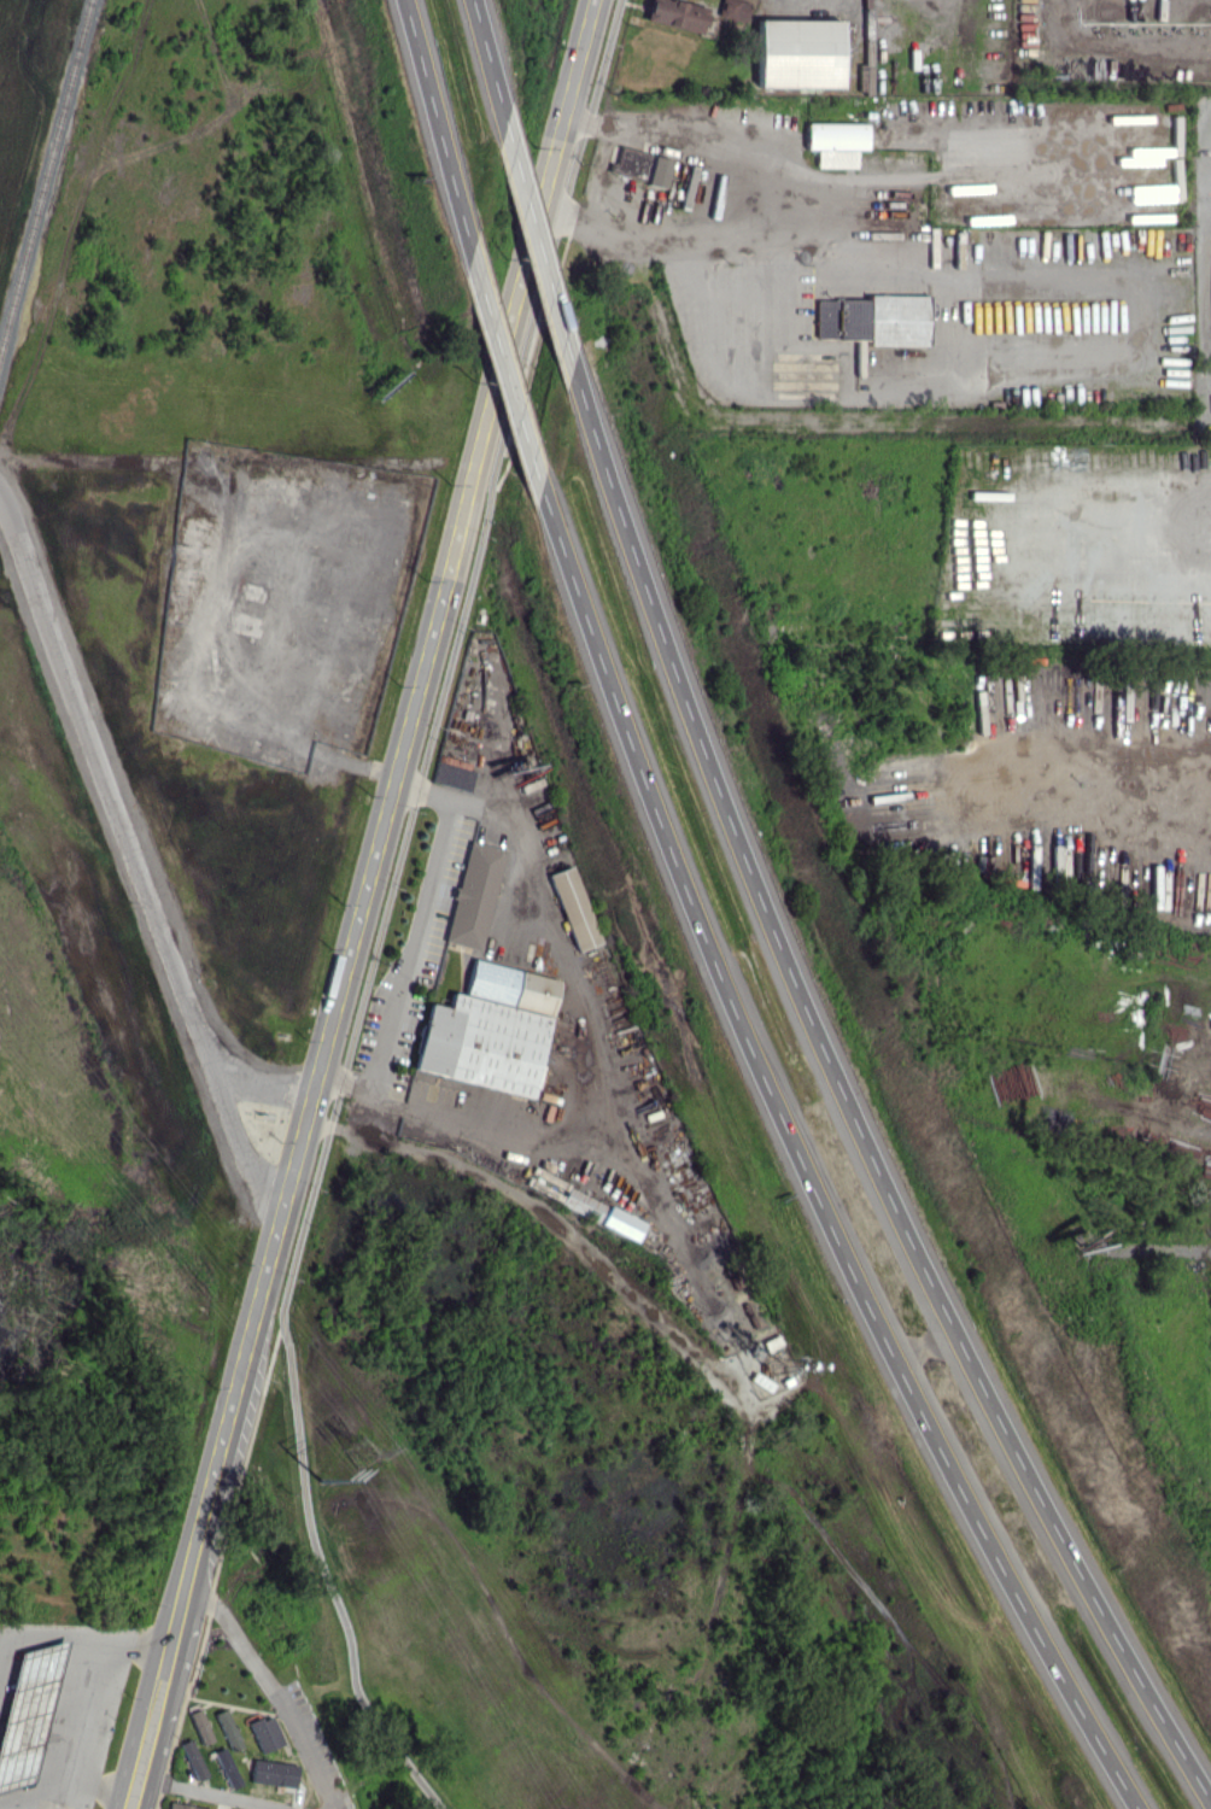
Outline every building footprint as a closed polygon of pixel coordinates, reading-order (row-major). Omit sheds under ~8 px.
[(705,33),(711,7),(682,0),(653,0),(649,21),(705,33)] [(751,20),(753,0),(725,0),(723,17),(751,20)] [(760,87),(843,88),(844,20),(761,19),(760,87)] [(820,167),(859,167),(859,149),(870,149),(870,123),(809,123),(809,149),(820,149),(820,167)] [(674,158),(616,146),(611,171),(649,179),(648,184),(668,189),(674,158)] [(471,790),(473,769),(435,764),(433,786),(471,790)] [(505,848),(466,839),(443,942),(481,950),(505,848)] [(550,874),(578,951),(602,942),(574,865),(550,874)] [(558,978),(472,960),(464,994),(451,992),(448,1007),(427,1003),(413,1071),(536,1097),(543,1064),(540,1064),(558,978)] [(599,1221),(606,1203),(568,1188),(561,1205),(599,1221)] [(647,1222),(611,1205),(602,1224),(638,1241),(647,1222)] [(241,1746),(224,1709),(214,1713),(230,1750),(241,1746)] [(283,1743),(269,1714),(248,1724),(261,1753),(283,1743)] [(193,1781),(204,1777),(192,1739),(181,1742),(193,1781)] [(240,1784),(224,1748),(213,1753),(229,1789),(240,1784)] [(294,1788),(297,1765),(253,1759),(250,1781),(294,1788)] [(210,1808),(168,1801),(166,1808),(210,1808)]
